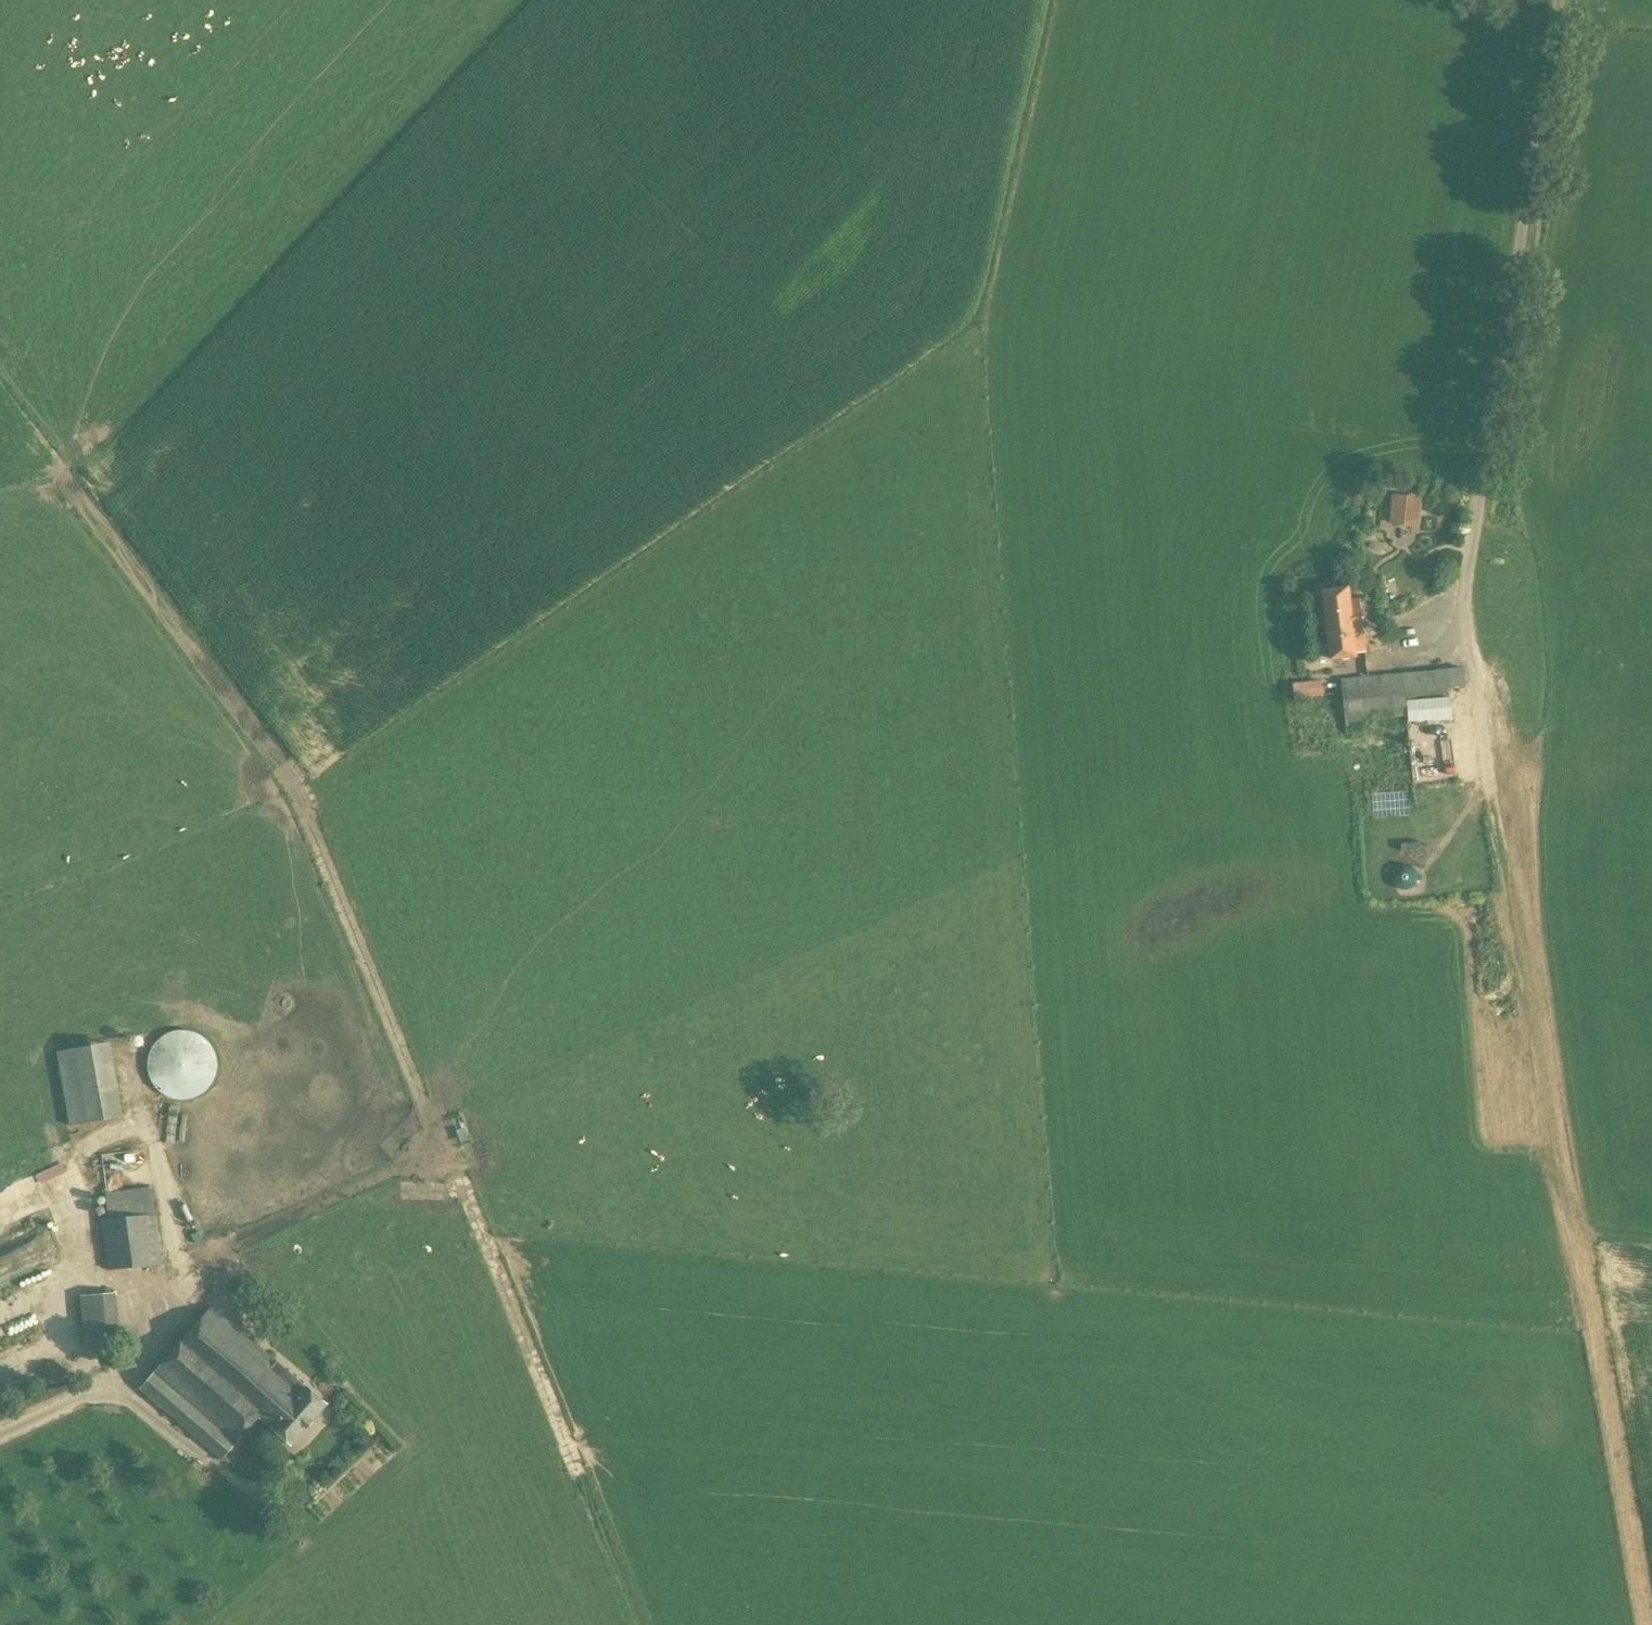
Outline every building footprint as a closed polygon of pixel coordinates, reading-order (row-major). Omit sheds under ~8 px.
[(1394,497),(1392,523),(1414,525),(1416,499),(1394,497)] [(1358,599),(1349,600),(1347,587),(1321,590),(1329,659),(1355,656),(1355,652),(1364,651),(1358,599)] [(1464,666),(1445,668),(1430,670),(1429,660),(1413,662),(1414,671),(1340,678),(1344,722),(1405,716),(1403,696),(1447,691),(1447,686),(1466,685),(1464,666)] [(1307,682),(1292,683),(1294,698),(1309,697),(1307,682)] [(1448,696),(1405,699),(1406,721),(1450,718),(1448,696)] [(221,1062),(221,1061),(221,1056),(218,1048),(215,1042),(210,1036),(204,1030),(198,1027),(191,1025),(184,1025),(178,1025),(171,1027),(164,1031),(158,1036),(154,1041),(151,1047),(149,1055),(148,1062),(149,1070),(152,1077),(155,1083),(160,1088),(166,1093),(172,1096),(178,1097),(185,1098),(192,1097),(199,1095),(205,1092),(210,1087),(214,1083),(218,1077),(220,1071),(221,1062)] [(123,1115),(110,1041),(56,1051),(69,1126),(123,1115)] [(108,1219),(101,1217),(108,1269),(163,1264),(153,1186),(106,1193),(108,1219)] [(35,1257),(9,1269),(13,1279),(39,1267),(35,1257)] [(116,1291),(80,1297),(85,1340),(120,1337),(116,1291)] [(260,1416),(271,1425),(271,1426),(291,1444),(327,1404),(307,1386),(277,1359),(212,1304),(139,1388),(222,1459),(260,1416)]
